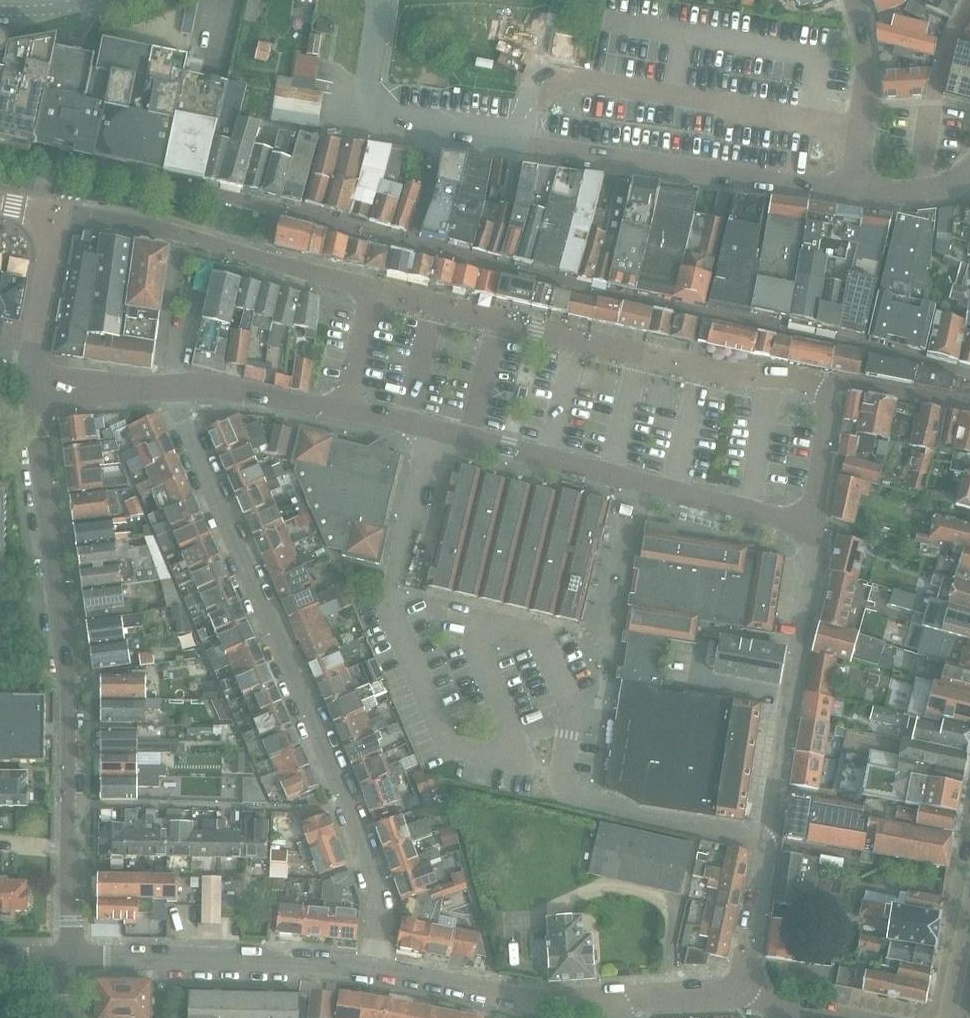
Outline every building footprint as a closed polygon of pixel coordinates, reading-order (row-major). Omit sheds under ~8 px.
[(256,23),(263,0),(249,0),(243,19),(256,23)] [(877,13),(905,3),(903,0),(872,0),(877,13)] [(925,6),(950,18),(959,0),(928,0),(925,6)] [(186,6),(181,33),(191,35),(198,2),(186,6)] [(912,15),(917,6),(908,2),(904,11),(912,15)] [(917,6),(912,15),(921,20),(926,11),(917,6)] [(570,14),(559,12),(551,57),(573,61),(574,59),(586,62),(591,35),(579,33),(580,28),(567,26),(570,14)] [(890,29),(876,26),(877,42),(894,46),(904,49),(911,21),(893,17),(890,29)] [(911,21),(904,49),(913,51),(934,56),(937,41),(925,38),(928,26),(911,21)] [(318,31),(332,34),(334,24),(319,22),(318,31)] [(36,143),(49,77),(51,69),(56,39),(9,47),(9,42),(8,38),(4,34),(0,32),(0,135),(36,143)] [(306,55),(319,57),(322,35),(310,34),(306,55)] [(93,156),(162,171),(184,74),(187,58),(187,57),(102,39),(96,70),(95,70),(111,73),(104,105),(104,106),(93,156)] [(963,42),(957,41),(943,95),(969,103),(969,44),(963,42)] [(258,42),(255,59),(266,61),(270,44),(258,42)] [(49,77),(36,143),(75,152),(88,86),(91,74),(92,69),(95,55),(55,46),(49,77)] [(892,55),(902,58),(904,49),(894,46),(892,55)] [(911,60),(913,51),(904,49),(902,58),(911,60)] [(425,51),(421,81),(421,83),(437,85),(442,54),(425,51)] [(294,65),(318,68),(319,57),(306,55),(296,54),(294,65)] [(184,74),(162,171),(203,180),(215,132),(228,84),(199,77),(203,62),(187,58),(184,74)] [(316,80),(318,68),(294,65),(293,77),(316,80)] [(92,69),(91,74),(88,86),(75,152),(93,156),(104,106),(104,105),(111,73),(95,70),(96,70),(92,69)] [(931,69),(902,71),(903,98),(925,97),(931,69)] [(902,71),(881,72),(882,99),(903,98),(902,71)] [(276,85),(314,91),(316,80),(293,77),(292,78),(278,76),(276,85)] [(203,180),(220,184),(233,137),(237,121),(245,88),(228,84),(221,113),(215,132),(203,180)] [(320,105),(322,93),(314,92),(314,91),(276,85),(274,97),(320,105)] [(318,117),(319,111),(320,105),(274,97),(272,108),(318,117)] [(272,108),(270,119),(270,120),(316,128),(318,117),(272,108)] [(220,184),(239,188),(254,146),(260,126),(237,121),(233,137),(220,184)] [(281,198),(283,189),(291,160),(285,159),(291,134),(279,133),(274,151),(261,193),(281,198)] [(299,135),(281,198),(300,202),(317,140),(299,135)] [(323,140),(318,158),(316,163),(304,202),(324,207),(334,170),(333,170),(339,142),(323,140)] [(352,143),(339,142),(333,170),(334,170),(324,207),(349,215),(363,165),(367,145),(352,143)] [(374,195),(377,195),(388,164),(387,163),(391,148),(367,145),(363,165),(349,215),(366,220),(374,195)] [(252,191),(261,193),(274,151),(254,146),(239,188),(252,191)] [(377,195),(369,220),(390,227),(401,190),(395,188),(401,167),(407,168),(411,151),(391,148),(387,163),(388,164),(377,195)] [(420,234),(448,242),(468,158),(442,154),(433,199),(420,234)] [(492,161),(468,158),(448,242),(472,248),(483,208),(484,203),(492,161)] [(426,178),(426,164),(411,161),(407,173),(401,190),(390,227),(404,231),(426,178)] [(491,188),(504,190),(508,163),(495,161),(491,188)] [(498,210),(493,225),(495,225),(485,252),(501,256),(508,232),(515,204),(522,165),(508,163),(504,190),(503,196),(502,196),(499,210),(498,210)] [(501,256),(515,260),(522,237),(531,206),(538,167),(522,165),(515,204),(508,232),(501,256)] [(515,260),(533,264),(545,218),(558,170),(538,167),(531,206),(522,237),(515,260)] [(533,264),(559,271),(584,174),(558,170),(545,218),(533,264)] [(559,271),(577,275),(592,229),(603,177),(584,174),(559,271)] [(577,275),(593,279),(599,258),(608,222),(615,178),(603,177),(592,229),(577,275)] [(593,279),(607,283),(626,210),(632,181),(615,178),(608,222),(599,258),(593,279)] [(607,283),(635,289),(650,236),(657,196),(659,185),(632,181),(626,210),(607,283)] [(659,185),(657,196),(672,199),(697,204),(699,190),(659,185)] [(683,253),(673,298),(703,305),(731,194),(716,192),(712,218),(695,214),(686,254),(683,253)] [(759,229),(766,198),(735,194),(727,224),(759,229)] [(650,236),(635,289),(649,292),(672,199),(657,196),(650,236)] [(649,292),(673,298),(683,253),(686,254),(695,214),(697,204),(672,199),(649,292)] [(806,221),(808,204),(771,199),(767,218),(806,221)] [(472,248),(485,252),(495,225),(493,225),(487,223),(492,206),(488,206),(488,204),(484,203),(483,208),(472,248)] [(837,208),(831,207),(831,206),(808,204),(806,221),(797,272),(796,285),(794,285),(789,318),(817,325),(822,296),(820,295),(828,255),(837,208)] [(953,207),(951,238),(952,239),(967,245),(968,256),(969,257),(969,205),(953,207)] [(953,207),(939,209),(935,252),(945,256),(948,257),(951,247),(952,239),(951,238),(953,207)] [(862,211),(837,208),(828,255),(820,295),(822,296),(817,325),(838,330),(848,274),(850,274),(856,254),(858,241),(862,211)] [(869,338),(924,352),(935,308),(921,305),(937,210),(918,212),(917,220),(898,216),(869,338)] [(887,240),(892,215),(862,211),(858,241),(856,254),(850,274),(848,274),(838,330),(864,337),(885,247),(887,240)] [(797,272),(806,221),(767,218),(758,262),(759,262),(750,310),(789,318),(794,285),(796,285),(797,272)] [(303,228),(280,222),(275,245),(298,251),(303,228)] [(759,229),(727,224),(709,301),(750,310),(759,262),(758,262),(753,261),(759,229)] [(327,233),(303,228),(298,251),(321,256),(327,233)] [(69,268),(95,273),(100,237),(81,233),(79,242),(73,241),(69,268)] [(321,256),(343,261),(348,239),(327,233),(321,256)] [(91,302),(87,332),(119,339),(132,243),(100,237),(95,273),(91,302)] [(343,261),(365,266),(370,244),(348,239),(343,261)] [(135,243),(127,308),(123,339),(154,344),(158,313),(166,249),(135,243)] [(365,266),(387,272),(392,249),(370,244),(365,266)] [(413,254),(392,249),(387,272),(407,276),(413,254)] [(433,259),(413,254),(407,276),(428,281),(433,259)] [(965,331),(969,331),(969,301),(969,299),(969,290),(961,288),(963,279),(964,279),(967,267),(961,264),(948,257),(945,256),(943,261),(960,268),(955,286),(954,286),(951,300),(959,302),(958,308),(968,310),(966,324),(965,331)] [(456,265),(433,259),(428,281),(451,287),(456,265)] [(456,265),(451,287),(473,292),(478,270),(456,265)] [(91,302),(94,284),(95,273),(69,268),(63,297),(91,302)] [(495,297),(500,275),(478,270),(473,292),(495,297)] [(227,339),(233,310),(241,280),(212,273),(201,323),(191,367),(222,374),(227,339)] [(518,280),(500,275),(495,297),(513,301),(518,280)] [(19,320),(26,281),(0,276),(0,339),(4,317),(19,320)] [(964,279),(963,279),(961,288),(969,290),(969,281),(964,279)] [(260,285),(241,280),(233,310),(243,312),(238,332),(231,331),(226,366),(244,368),(248,333),(250,326),(260,285)] [(536,284),(518,280),(513,301),(531,306),(536,284)] [(554,288),(536,284),(531,306),(549,310),(554,288)] [(260,285),(250,326),(255,327),(257,318),(272,321),(280,290),(260,285)] [(554,288),(549,310),(566,314),(571,294),(572,292),(554,288)] [(279,347),(284,327),(290,329),(291,325),(299,295),(280,290),(272,321),(270,332),(271,332),(268,346),(279,347)] [(571,294),(566,314),(588,319),(593,320),(598,300),(571,294)] [(291,325),(304,328),(302,337),(313,340),(315,332),(316,326),(318,299),(299,295),(291,325)] [(58,326),(87,332),(91,302),(63,297),(58,326)] [(622,306),(598,300),(593,320),(613,324),(618,325),(622,306)] [(623,305),(622,306),(618,325),(645,332),(647,332),(652,310),(623,305)] [(647,332),(669,337),(674,315),(652,310),(652,311),(652,310),(647,332)] [(964,342),(965,331),(966,324),(937,314),(934,327),(927,353),(957,362),(961,343),(964,342)] [(674,315),(670,337),(693,341),(698,320),(674,315)] [(758,332),(702,320),(697,342),(752,354),(758,332)] [(87,332),(58,326),(53,355),(83,359),(87,332)] [(965,331),(964,342),(961,343),(957,362),(969,366),(969,331),(965,331)] [(87,332),(83,359),(151,370),(154,344),(123,339),(119,339),(87,332)] [(792,339),(758,332),(752,354),(787,362),(792,339)] [(846,351),(792,339),(787,362),(844,373),(847,351),(846,351)] [(844,373),(858,375),(862,354),(847,351),(844,373)] [(869,356),(865,376),(912,385),(917,368),(869,356)] [(293,378),(284,376),(282,388),(306,393),(307,386),(308,380),(311,362),(296,359),(293,378)] [(244,368),(242,378),(263,383),(265,372),(266,364),(245,361),(244,368)] [(951,392),(952,389),(954,377),(917,368),(912,385),(951,392)] [(275,374),(273,386),(282,388),(284,376),(275,374)] [(848,393),(841,436),(859,438),(860,434),(865,396),(848,393)] [(876,437),(879,437),(874,466),(883,468),(885,458),(886,458),(890,439),(899,402),(865,396),(860,434),(859,438),(841,436),(840,444),(859,447),(858,451),(866,453),(873,454),(876,437)] [(924,458),(918,456),(917,456),(913,470),(912,470),(907,488),(913,489),(911,495),(922,498),(924,490),(933,453),(935,447),(934,447),(941,410),(921,406),(911,447),(926,451),(924,458)] [(961,414),(941,410),(934,447),(935,447),(939,448),(938,451),(954,454),(955,448),(961,414)] [(134,448),(164,435),(154,414),(127,426),(132,440),(130,441),(134,448)] [(961,414),(955,448),(969,452),(969,416),(961,414)] [(216,455),(263,435),(258,423),(242,429),(236,416),(205,429),(216,455)] [(59,423),(62,445),(100,440),(98,430),(93,431),(92,418),(59,423)] [(289,429),(273,425),(266,453),(282,457),(289,429)] [(294,466),(293,472),(326,549),(342,553),(341,558),(379,567),(388,529),(383,528),(400,457),(389,454),(379,460),(373,450),(335,441),(336,436),(298,427),(289,465),(294,466)] [(106,443),(62,449),(65,471),(98,467),(102,467),(101,455),(119,451),(115,442),(111,433),(109,429),(101,432),(106,443)] [(117,431),(111,433),(115,442),(121,440),(117,431)] [(140,457),(143,464),(144,467),(172,455),(164,435),(134,448),(134,449),(121,454),(126,463),(140,457)] [(263,435),(216,455),(225,474),(254,462),(250,453),(267,446),(262,436),(263,435)] [(879,437),(876,437),(873,454),(866,453),(864,464),(874,466),(879,437)] [(864,464),(866,453),(858,451),(859,447),(840,444),(838,458),(844,459),(864,464)] [(144,467),(149,479),(136,485),(140,494),(152,490),(151,490),(181,476),(172,455),(144,467)] [(879,487),(883,468),(874,466),(864,464),(844,459),(840,477),(864,483),(879,487)] [(234,495),(274,478),(269,467),(258,472),(254,462),(225,474),(234,495)] [(68,493),(105,488),(129,486),(127,476),(99,479),(98,467),(65,471),(68,493)] [(427,588),(454,595),(478,600),(504,607),(527,612),(555,619),(580,625),(610,507),(584,500),(557,494),(556,497),(532,491),(507,485),(483,479),(483,475),(457,469),(427,588)] [(965,474),(958,499),(924,490),(922,498),(955,506),(969,511),(969,476),(965,474)] [(162,509),(190,497),(181,476),(151,490),(152,490),(155,498),(157,497),(162,509)] [(857,513),(864,483),(840,477),(834,504),(846,507),(844,510),(857,513)] [(242,516),(272,503),(267,493),(278,488),(274,478),(234,495),(242,516)] [(295,484),(286,488),(289,496),(299,492),(295,484)] [(115,491),(68,497),(72,522),(119,515),(115,491)] [(298,517),(308,512),(309,512),(300,492),(299,492),(289,496),(293,505),(293,506),(298,517)] [(190,497),(162,509),(167,521),(159,525),(154,513),(154,512),(148,515),(154,527),(152,528),(156,537),(168,532),(199,518),(190,497)] [(136,498),(124,503),(131,517),(144,514),(136,498)] [(144,506),(148,515),(154,512),(154,513),(158,512),(153,502),(144,506)] [(242,516),(252,537),(281,524),(295,518),(298,517),(293,506),(276,512),(272,503),(242,516)] [(846,507),(834,504),(830,520),(853,525),(857,513),(844,510),(846,507)] [(308,512),(298,517),(295,518),(299,528),(313,522),(308,512)] [(179,551),(208,538),(199,518),(168,532),(172,541),(174,540),(179,551)] [(920,545),(952,550),(951,554),(961,556),(964,548),(969,549),(969,526),(936,518),(931,539),(917,536),(915,544),(920,545)] [(127,543),(127,540),(131,540),(130,533),(114,535),(113,525),(125,523),(125,519),(72,525),(75,550),(127,543)] [(252,537),(261,558),(290,545),(281,524),(252,537)] [(146,526),(136,527),(138,538),(144,538),(147,537),(146,526)] [(661,688),(668,641),(695,645),(698,622),(744,629),(743,631),(773,635),(785,559),(748,554),(748,549),(645,534),(622,682),(661,688)] [(128,549),(127,543),(75,550),(78,573),(164,562),(154,536),(147,537),(144,538),(148,546),(128,549)] [(180,551),(185,563),(172,568),(176,578),(218,560),(208,538),(179,551),(180,551)] [(833,571),(834,572),(857,578),(865,544),(838,538),(830,570),(833,571)] [(290,545),(261,558),(270,579),(302,565),(313,561),(309,550),(294,556),(290,545)] [(933,577),(969,587),(969,549),(964,548),(961,556),(951,554),(952,550),(920,545),(919,556),(938,560),(933,577)] [(324,548),(315,551),(318,558),(326,554),(324,548)] [(193,581),(198,592),(227,580),(218,560),(176,578),(179,586),(193,581)] [(162,585),(174,583),(164,562),(78,573),(81,595),(121,590),(121,586),(159,581),(158,579),(161,579),(162,585)] [(270,579),(278,599),(311,585),(302,565),(270,579)] [(834,572),(821,624),(845,630),(857,578),(834,572)] [(929,586),(938,588),(934,602),(969,612),(969,587),(933,577),(932,576),(929,586)] [(205,614),(235,600),(227,580),(198,592),(183,598),(188,609),(202,602),(204,606),(202,606),(205,614)] [(174,583),(162,585),(167,607),(182,604),(174,583)] [(329,589),(334,601),(338,612),(353,606),(343,583),(329,589)] [(278,599),(287,620),(334,601),(329,589),(316,595),(311,585),(278,599)] [(131,613),(130,602),(123,603),(121,590),(81,595),(84,619),(131,613)] [(922,626),(912,623),(905,647),(921,651),(920,656),(927,659),(946,665),(951,651),(956,636),(969,640),(969,612),(934,602),(894,591),(889,606),(925,616),(922,626)] [(215,634),(245,621),(235,600),(205,614),(209,623),(210,622),(215,634)] [(338,612),(334,601),(287,620),(296,641),(329,627),(325,618),(338,612)] [(177,620),(187,618),(182,605),(170,607),(172,620),(177,620)] [(84,623),(87,646),(124,641),(122,628),(140,626),(139,616),(84,623)] [(187,618),(177,620),(179,634),(193,631),(187,618)] [(210,661),(254,643),(245,621),(215,634),(221,646),(215,648),(215,647),(206,651),(210,661)] [(821,624),(819,629),(818,634),(814,653),(839,660),(850,663),(851,659),(878,666),(885,645),(857,636),(858,633),(845,630),(821,624)] [(305,662),(340,647),(336,637),(334,638),(329,627),(296,641),(305,662)] [(203,629),(197,632),(200,639),(206,636),(203,629)] [(969,669),(969,640),(956,636),(951,651),(946,665),(959,668),(959,666),(969,669)] [(779,684),(785,651),(719,639),(713,672),(779,684)] [(132,655),(130,641),(130,640),(124,641),(87,646),(90,669),(132,664),(132,661),(129,661),(128,655),(132,655)] [(338,658),(355,651),(358,649),(355,641),(340,647),(305,662),(314,682),(343,670),(338,658)] [(234,676),(263,663),(254,643),(210,661),(214,671),(222,668),(229,665),(234,676)] [(193,650),(182,652),(183,661),(195,659),(193,650)] [(141,667),(153,665),(155,665),(153,652),(139,654),(141,667)] [(814,653),(806,692),(831,699),(839,660),(814,653)] [(907,679),(914,680),(926,683),(969,693),(969,669),(959,666),(959,668),(946,665),(927,659),(920,656),(914,654),(907,679)] [(263,663),(234,676),(242,696),(272,683),(263,663)] [(324,704),(361,688),(357,679),(353,680),(348,682),(343,670),(314,682),(324,704)] [(99,699),(144,699),(145,672),(131,672),(131,673),(127,673),(127,675),(100,675),(99,699)] [(228,679),(219,682),(223,692),(232,688),(228,679)] [(905,717),(942,725),(943,719),(969,725),(969,693),(926,683),(914,680),(906,714),(905,717)] [(622,682),(613,743),(753,764),(762,704),(686,692),(685,696),(660,692),(661,688),(622,682)] [(251,718),(281,704),(272,683),(242,696),(251,718)] [(361,688),(324,704),(332,725),(361,712),(365,711),(378,705),(374,696),(375,696),(370,684),(366,686),(361,688)] [(216,688),(201,689),(202,699),(217,698),(216,688)] [(832,699),(831,699),(806,692),(801,719),(828,725),(832,699)] [(43,763),(44,697),(0,696),(0,762),(43,763)] [(144,699),(99,699),(99,722),(141,723),(145,723),(145,710),(161,709),(161,700),(144,699)] [(216,710),(227,709),(223,700),(212,700),(216,710)] [(247,744),(290,726),(281,704),(251,718),(256,728),(242,734),(247,744)] [(870,720),(900,727),(896,739),(903,741),(967,754),(969,741),(969,725),(943,719),(942,725),(905,717),(906,714),(873,707),(870,720)] [(227,709),(216,710),(221,720),(231,719),(227,709)] [(242,710),(233,714),(237,724),(246,720),(242,710)] [(361,712),(332,725),(342,746),(373,732),(373,733),(389,726),(383,714),(365,722),(361,712)] [(801,719),(796,752),(823,758),(828,725),(801,719)] [(398,722),(391,725),(394,732),(401,728),(398,722)] [(187,724),(187,734),(214,734),(221,734),(221,725),(187,724)] [(269,759),(299,746),(290,726),(247,744),(250,753),(262,749),(264,748),(269,759)] [(835,727),(834,736),(844,738),(846,729),(835,727)] [(99,754),(136,755),(136,753),(170,753),(170,746),(170,745),(136,745),(136,730),(100,730),(99,754)] [(350,766),(380,754),(374,741),(377,740),(373,733),(373,732),(342,746),(350,764),(350,766)] [(963,776),(967,754),(903,741),(899,757),(898,762),(963,776)] [(753,764),(613,743),(605,792),(615,793),(641,808),(743,823),(753,764)] [(259,778),(263,787),(308,767),(299,746),(269,759),(275,772),(259,778)] [(233,753),(233,774),(254,774),(246,752),(233,753)] [(818,794),(818,790),(823,758),(796,752),(791,785),(800,787),(798,796),(819,800),(820,794),(818,794)] [(911,777),(962,785),(963,776),(898,762),(899,757),(871,752),(868,768),(911,776),(911,777)] [(164,766),(136,766),(136,755),(99,754),(99,777),(159,777),(159,776),(164,776),(164,766)] [(359,789),(399,774),(399,773),(406,770),(401,760),(385,766),(380,754),(350,766),(359,789)] [(411,755),(404,758),(408,768),(415,765),(411,755)] [(287,802),(318,789),(308,767),(263,787),(267,795),(282,789),(287,802)] [(28,806),(28,786),(27,786),(27,772),(0,772),(0,805),(28,806)] [(399,774),(359,789),(371,822),(397,813),(395,805),(397,804),(390,787),(400,783),(402,782),(399,774)] [(440,787),(437,779),(419,775),(413,777),(419,795),(440,787)] [(136,788),(150,788),(159,788),(159,777),(99,777),(99,801),(136,801),(136,788)] [(243,778),(243,802),(268,804),(257,777),(243,778)] [(911,777),(907,805),(919,808),(919,807),(957,813),(962,785),(911,777)] [(415,794),(405,798),(409,808),(419,804),(415,794)] [(863,807),(857,806),(819,800),(798,796),(790,794),(782,839),(851,851),(861,853),(860,863),(873,864),(875,855),(947,867),(952,836),(888,824),(862,818),(863,807)] [(858,800),(820,794),(819,800),(857,806),(858,800)] [(895,821),(953,832),(957,813),(919,807),(919,808),(918,812),(897,808),(895,821)] [(111,810),(99,810),(98,855),(123,856),(123,826),(115,825),(115,821),(111,821),(111,810)] [(147,856),(148,811),(145,810),(145,821),(136,821),(137,812),(124,811),(124,826),(123,826),(123,856),(147,856)] [(170,857),(171,811),(166,811),(166,820),(157,820),(157,811),(148,811),(147,856),(170,857)] [(193,822),(180,822),(180,811),(171,811),(170,857),(194,857),(195,833),(193,832),(193,822)] [(230,812),(230,821),(242,821),(242,813),(230,812)] [(242,813),(242,833),(241,858),(265,858),(266,834),(266,821),(256,821),(256,813),(242,813)] [(312,814),(296,813),(306,841),(296,845),(299,852),(335,838),(326,814),(314,819),(312,814)] [(432,833),(432,832),(427,818),(405,825),(401,816),(373,825),(383,852),(410,842),(420,838),(432,833)] [(195,833),(194,857),(218,858),(219,819),(203,819),(202,833),(195,833)] [(241,858),(242,833),(230,833),(230,827),(227,827),(227,819),(219,819),(218,858),(241,858)] [(680,895),(691,844),(600,823),(596,839),(588,874),(601,877),(680,895)] [(444,847),(460,843),(454,824),(439,829),(444,847)] [(335,838),(299,852),(303,861),(312,857),(319,875),(345,865),(335,838)] [(288,864),(289,850),(285,850),(286,839),(271,839),(270,863),(288,864)] [(383,852),(392,876),(429,862),(442,858),(438,848),(415,856),(410,842),(383,852)] [(696,861),(692,877),(708,880),(710,880),(742,887),(750,852),(728,847),(728,848),(723,869),(706,866),(709,856),(698,854),(696,861)] [(773,905),(794,908),(794,907),(800,908),(802,893),(814,895),(819,860),(803,857),(803,855),(781,852),(773,905)] [(431,900),(434,900),(436,900),(459,892),(458,891),(468,887),(463,870),(451,875),(454,881),(428,891),(422,874),(432,870),(429,862),(392,876),(402,902),(418,896),(429,892),(431,900)] [(328,938),(355,941),(358,913),(340,911),(342,887),(352,884),(348,871),(331,878),(333,886),(328,938)] [(177,877),(98,875),(98,897),(153,898),(153,899),(177,900),(177,877)] [(284,891),(285,879),(265,877),(264,889),(284,891)] [(1,920),(11,920),(15,917),(15,911),(27,911),(27,891),(26,890),(26,882),(7,881),(7,878),(0,878),(0,919),(1,920)] [(219,894),(220,878),(202,878),(201,926),(219,926),(219,908),(236,908),(236,894),(219,894)] [(303,936),(328,938),(333,886),(331,878),(323,881),(321,899),(324,899),(323,910),(305,908),(303,936)] [(706,904),(737,911),(742,887),(710,880),(708,887),(710,888),(706,904)] [(420,924),(402,920),(396,948),(423,953),(434,902),(434,900),(431,900),(429,892),(418,896),(420,902),(425,903),(420,924)] [(863,902),(862,910),(939,924),(942,898),(907,893),(907,894),(900,893),(898,900),(893,899),(893,898),(865,893),(863,902)] [(138,925),(138,914),(153,914),(153,899),(153,898),(98,897),(97,921),(125,921),(125,925),(138,925)] [(303,936),(305,908),(306,898),(297,897),(296,907),(278,905),(275,933),(303,936)] [(434,900),(423,953),(449,959),(451,953),(474,958),(475,955),(484,957),(485,958),(486,958),(481,933),(456,928),(455,931),(437,927),(440,912),(443,897),(436,900),(434,900)] [(707,929),(732,935),(737,911),(706,904),(703,921),(708,922),(707,929)] [(890,921),(886,941),(935,949),(939,924),(862,910),(861,915),(890,921)] [(549,982),(594,980),(592,936),(582,937),(581,918),(547,920),(548,939),(546,939),(549,982)] [(771,918),(765,957),(792,962),(798,922),(771,918)] [(689,947),(693,925),(686,924),(681,946),(689,947)] [(709,933),(705,952),(706,952),(706,954),(709,955),(727,959),(732,935),(707,929),(706,932),(709,933)] [(932,969),(935,949),(886,941),(860,936),(858,949),(879,953),(880,949),(883,950),(884,946),(887,946),(885,960),(932,969)] [(688,948),(684,965),(707,967),(709,955),(706,954),(706,952),(705,952),(688,948)] [(898,970),(896,978),(896,979),(930,985),(932,969),(885,960),(884,966),(898,970)] [(836,985),(845,987),(850,968),(839,966),(836,985)] [(866,973),(862,991),(927,1003),(930,985),(896,979),(866,973)] [(150,983),(130,983),(130,982),(97,982),(96,1017),(150,1017),(150,983)] [(300,995),(298,1017),(335,1017),(338,996),(335,996),(335,994),(311,991),(310,996),(300,995)] [(338,996),(335,1017),(361,1017),(364,995),(339,991),(338,996)] [(300,995),(190,992),(189,1017),(298,1017),(300,995)] [(388,998),(364,995),(361,1017),(385,1017),(388,998)] [(414,1003),(391,999),(388,998),(385,1017),(410,1017),(414,1003)] [(437,1008),(414,1003),(410,1017),(435,1017),(437,1008)] [(460,1013),(437,1008),(435,1017),(459,1017),(460,1013)]
